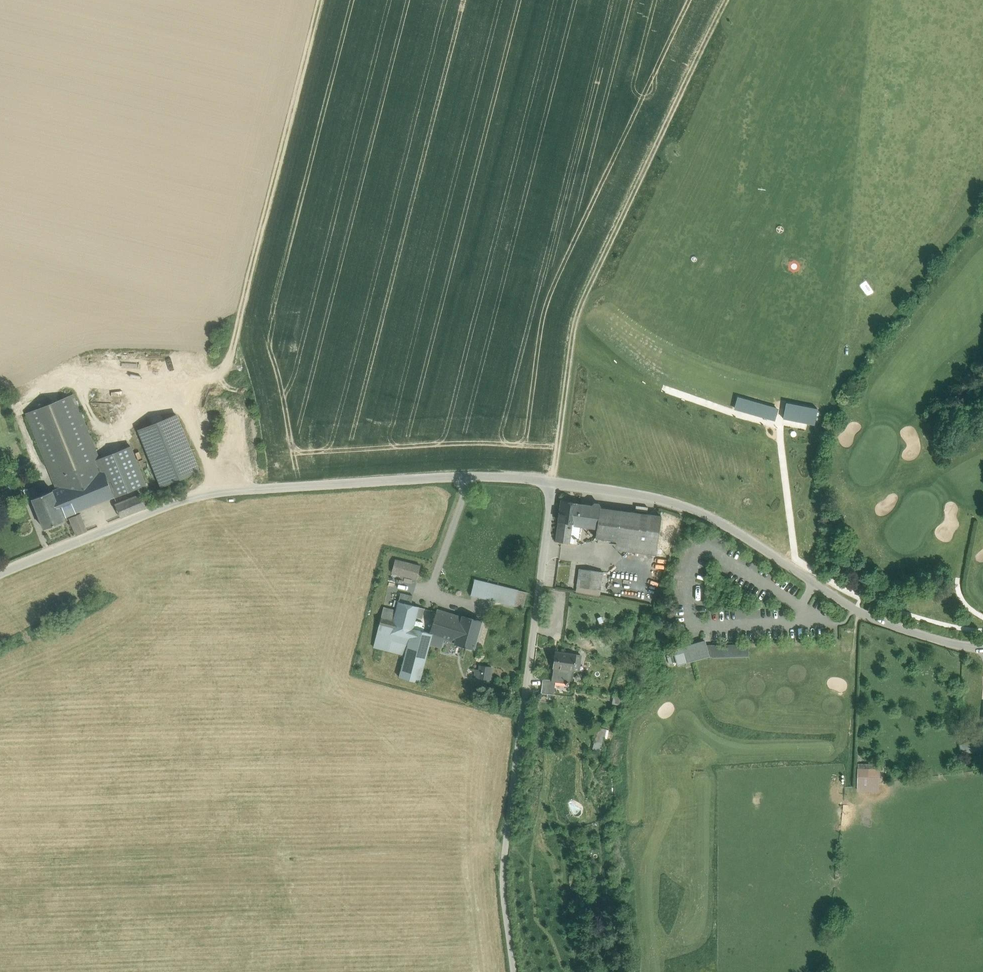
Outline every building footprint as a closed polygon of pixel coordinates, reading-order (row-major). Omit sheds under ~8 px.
[(73,395),(27,413),(57,489),(67,485),(71,483),(67,472),(86,464),(100,459),(99,458),(73,395)] [(775,421),(778,408),(738,397),(735,409),(775,421)] [(787,403),(784,418),(814,424),(817,409),(787,403)] [(176,415),(140,430),(162,486),(199,471),(176,415)] [(146,485),(131,446),(101,458),(116,496),(146,485)] [(86,464),(102,502),(115,497),(100,459),(86,464)] [(67,485),(77,512),(101,502),(102,502),(86,464),(67,472),(71,483),(67,485)] [(57,489),(53,491),(63,517),(77,512),(67,485),(57,489)] [(53,491),(32,499),(44,528),(64,520),(63,517),(53,491)] [(121,518),(146,507),(141,495),(116,505),(121,518)] [(561,501),(558,521),(559,521),(577,524),(580,504),(580,503),(561,501)] [(580,504),(577,524),(580,524),(597,527),(600,507),(600,508),(600,507),(600,506),(598,503),(594,503),(592,505),(580,504)] [(600,507),(597,527),(595,538),(616,540),(657,546),(661,516),(600,508),(600,507)] [(80,513),(70,518),(77,535),(87,531),(80,513)] [(577,524),(559,521),(556,541),(570,543),(570,537),(575,537),(574,539),(578,540),(580,524),(577,524)] [(657,546),(616,540),(615,549),(656,555),(657,546)] [(395,560),(392,572),(417,579),(421,566),(395,560)] [(580,568),(577,586),(601,590),(603,572),(580,568)] [(518,590),(475,580),(472,595),(514,605),(518,590)] [(601,590),(577,586),(576,594),(599,598),(601,590)] [(518,590),(514,605),(523,607),(527,592),(518,590)] [(401,594),(399,602),(411,605),(413,597),(401,594)] [(374,647),(405,655),(412,628),(413,628),(417,615),(419,607),(411,605),(399,602),(396,610),(384,607),(374,647)] [(437,611),(431,633),(432,633),(430,644),(441,647),(443,638),(456,642),(462,618),(437,611)] [(456,642),(455,643),(474,648),(481,622),(462,617),(462,618),(456,642)] [(412,628),(405,655),(400,677),(419,682),(430,644),(432,633),(431,633),(413,628),(412,628)] [(705,641),(674,650),(678,665),(709,656),(707,649),(706,645),(705,641)] [(707,649),(709,656),(713,656),(713,657),(749,656),(748,648),(707,649)] [(554,668),(574,671),(575,663),(576,654),(556,651),(553,668),(554,668)] [(492,668),(479,666),(478,678),(490,679),(492,668)] [(552,681),(555,681),(565,682),(565,685),(568,685),(569,683),(572,683),(574,671),(554,668),(552,680),(552,681)] [(552,681),(552,680),(543,679),(542,693),(541,693),(554,694),(555,681),(552,681)] [(614,696),(613,702),(621,704),(623,697),(614,696)] [(606,730),(598,728),(593,749),(600,751),(603,738),(604,738),(606,730)] [(982,739),(959,745),(962,753),(965,752),(966,752),(982,747),(982,739)] [(878,785),(878,770),(858,769),(858,784),(878,785)]
